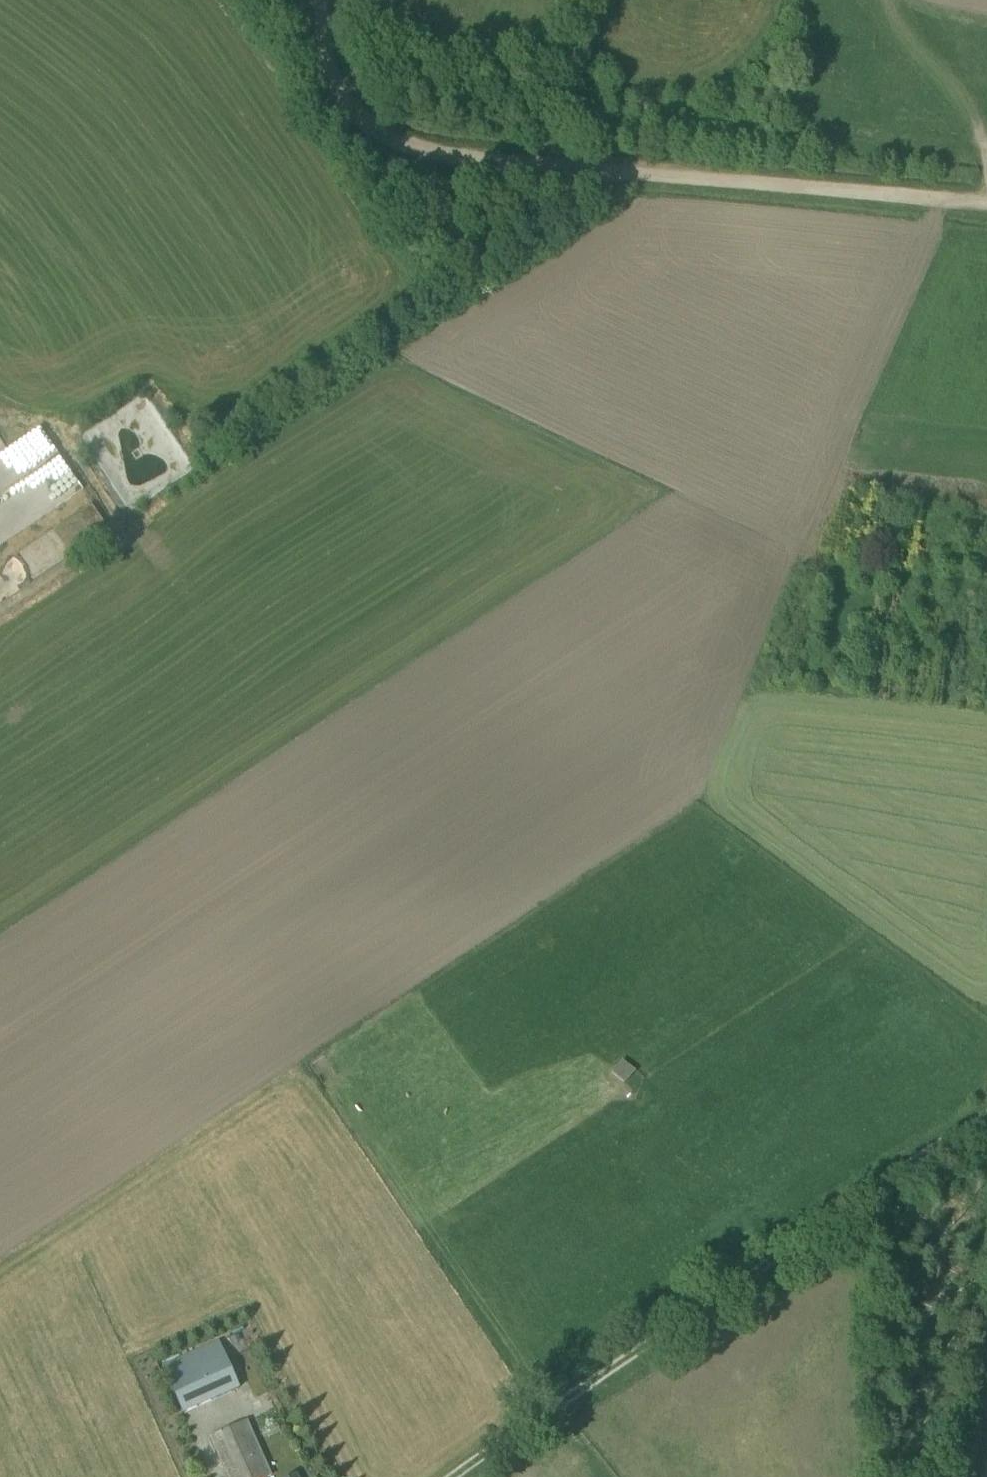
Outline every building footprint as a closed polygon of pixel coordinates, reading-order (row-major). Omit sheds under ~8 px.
[(0,456),(0,484),(43,461),(40,456),(54,449),(45,432),(0,456)] [(628,1082),(638,1069),(623,1059),(614,1072),(628,1082)] [(183,1414),(240,1389),(219,1341),(162,1366),(183,1414)] [(243,1423),(207,1439),(225,1476),(267,1476),(268,1476),(243,1423)]
